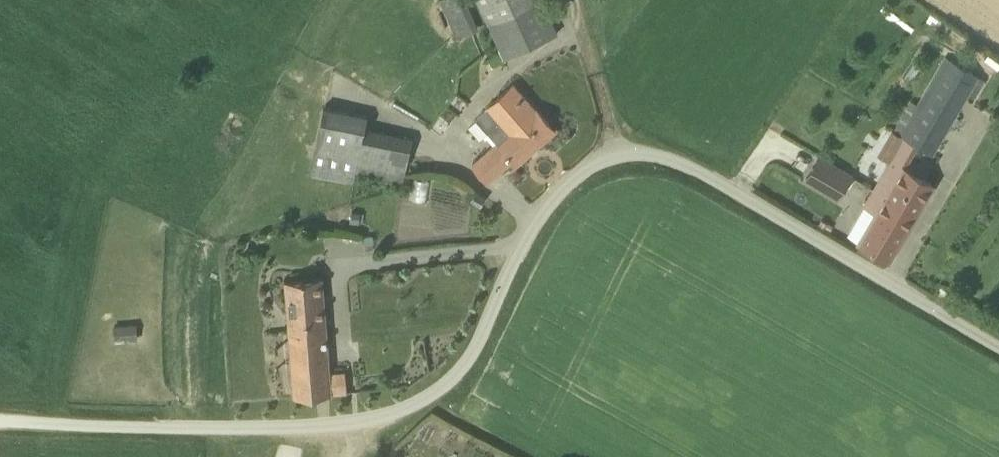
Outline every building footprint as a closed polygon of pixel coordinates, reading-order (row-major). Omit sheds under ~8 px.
[(457,36),(479,26),(467,0),(441,0),(457,36)] [(505,57),(558,33),(543,0),(479,0),(505,57)] [(906,138),(893,160),(875,189),(906,207),(896,224),(906,230),(934,184),(906,168),(919,146),(933,154),(980,76),(946,56),(918,104),(912,100),(898,125),(904,128),(900,134),(906,138)] [(473,163),(488,181),(512,160),(517,165),(556,131),(536,108),(514,83),(476,117),(498,142),(473,163)] [(322,104),(309,173),(353,181),(355,169),(402,180),(412,134),(365,123),(368,114),(322,104)] [(853,174),(819,154),(804,179),(838,199),(853,174)] [(851,194),(863,201),(869,190),(858,183),(851,194)] [(865,205),(877,212),(859,242),(888,260),(906,230),(896,224),(906,207),(875,189),(865,205)] [(486,197),(476,191),(471,199),(481,205),(486,197)] [(359,220),(360,212),(351,211),(350,222),(359,223),(359,220)] [(822,218),(819,224),(830,230),(833,225),(822,218)] [(329,372),(322,276),(282,279),(291,396),(346,392),(344,370),(329,372)] [(136,321),(113,323),(115,342),(138,340),(136,321)]
